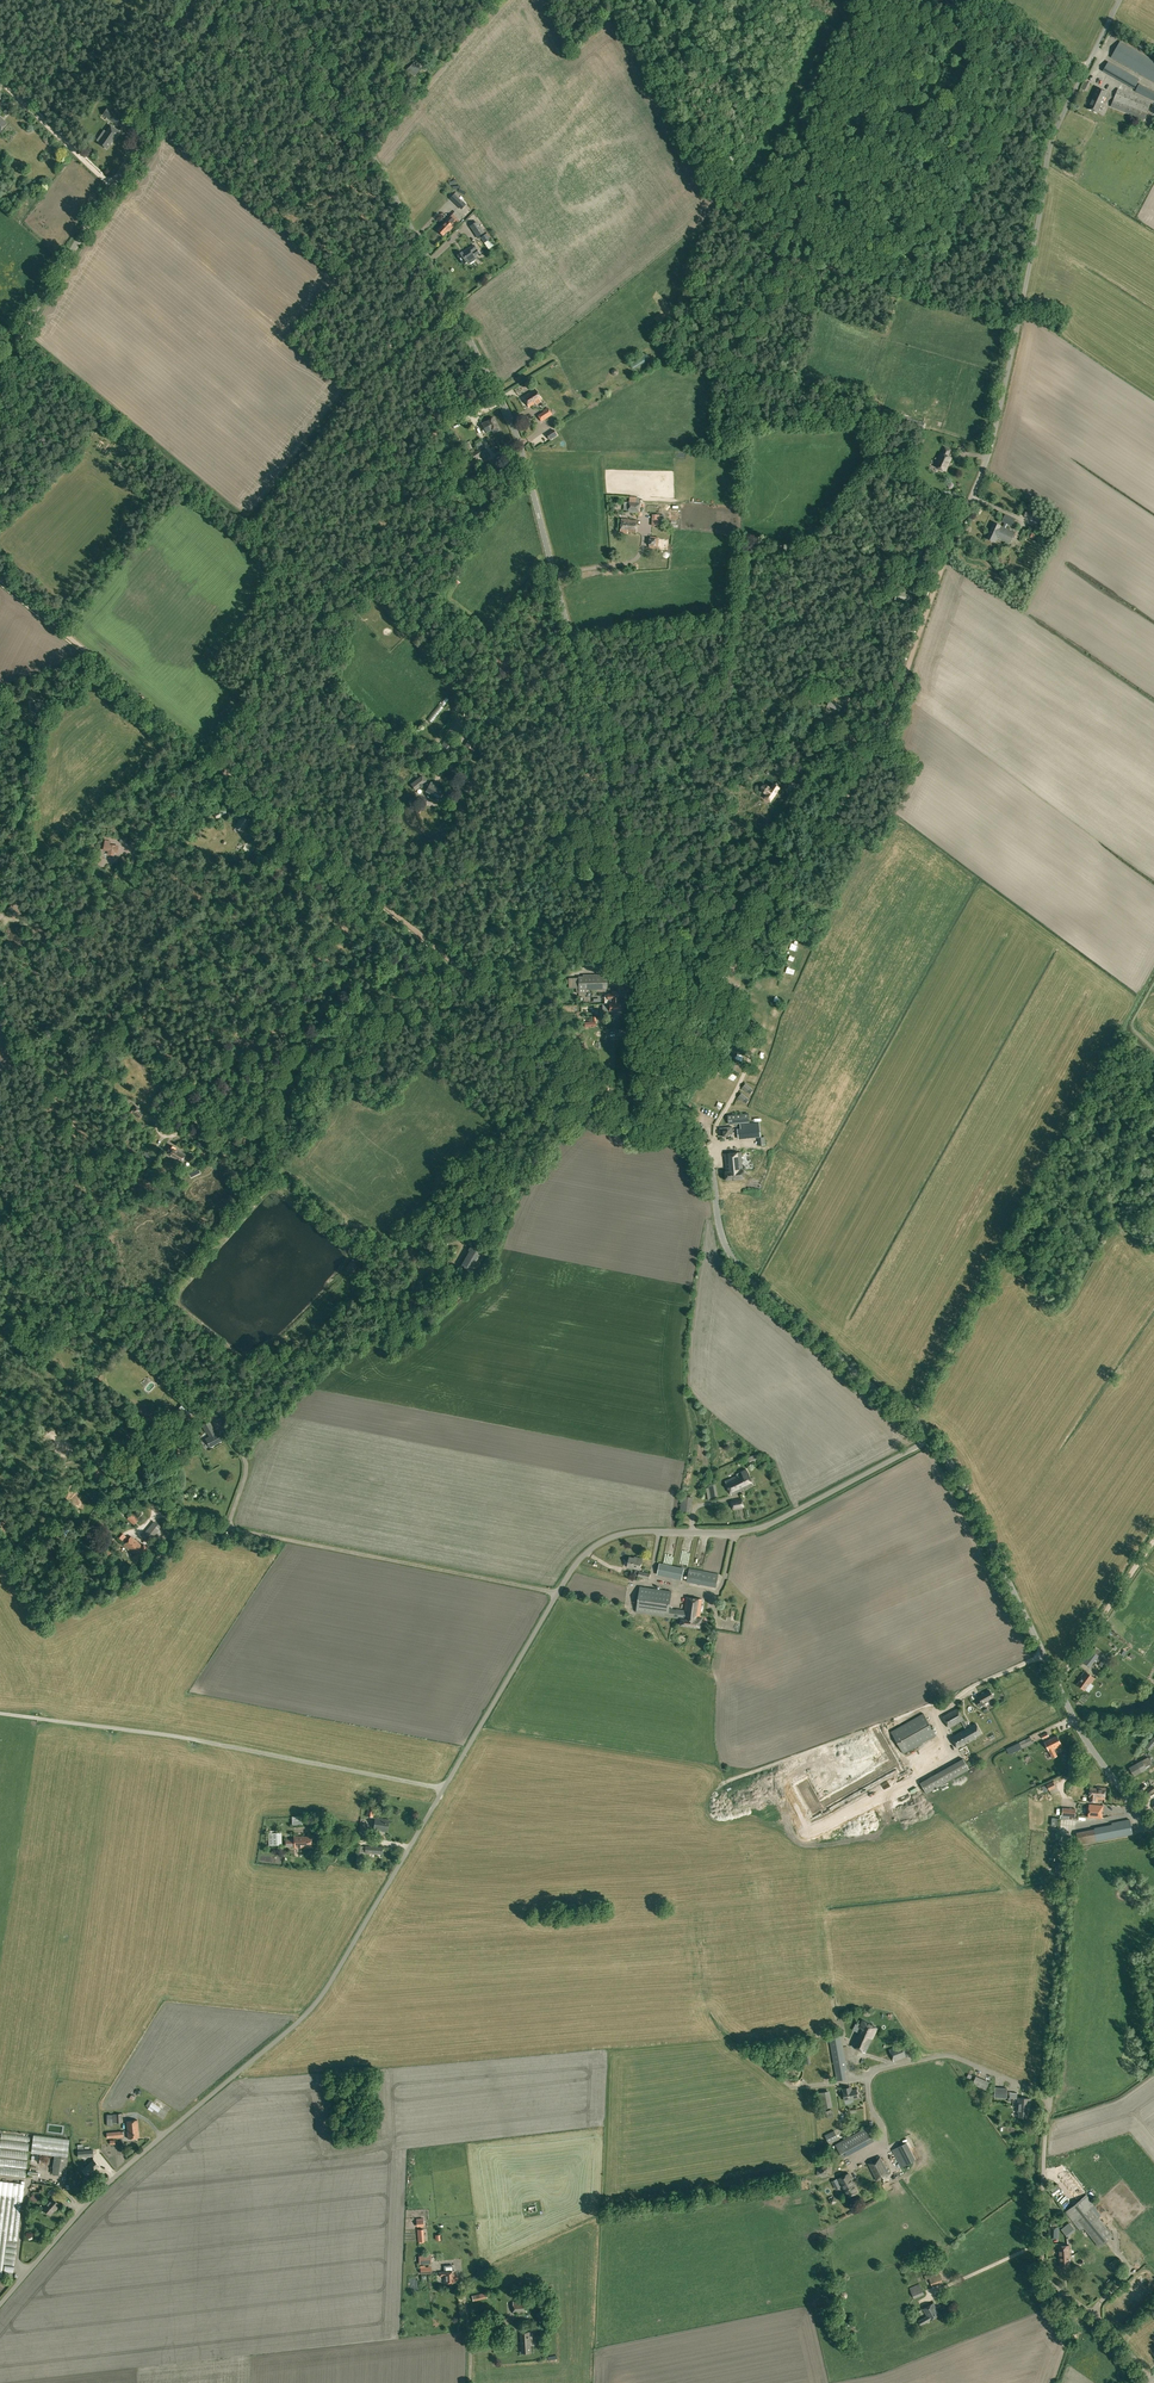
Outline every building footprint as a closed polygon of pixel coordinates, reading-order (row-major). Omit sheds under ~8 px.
[(1153,82),(1153,60),(1120,41),(1111,57),(1153,82)] [(1103,71),(1134,89),(1139,79),(1108,61),(1103,71)] [(406,70),(413,77),(422,69),(415,62),(406,70)] [(1153,101),(1153,91),(1139,84),(1135,91),(1153,101)] [(1088,109),(1098,113),(1107,92),(1097,87),(1091,100),(1092,101),(1088,109)] [(1110,106),(1143,120),(1151,102),(1118,88),(1110,106)] [(107,108),(103,114),(117,124),(121,118),(107,108)] [(118,132),(110,126),(99,143),(107,148),(118,132)] [(450,198),(457,205),(461,200),(454,194),(450,198)] [(456,211),(439,228),(437,230),(443,236),(448,230),(449,231),(453,226),(455,223),(455,224),(462,217),(456,211)] [(472,223),(479,234),(485,229),(479,220),(476,223),(475,222),(472,223)] [(481,237),(484,243),(490,239),(486,233),(481,237)] [(457,255),(463,264),(467,261),(468,263),(475,258),(473,256),(478,252),(473,245),(468,248),(457,255)] [(630,363),(634,369),(650,359),(646,353),(638,357),(630,363)] [(523,397),(529,407),(541,399),(535,389),(523,397)] [(537,415),(541,421),(552,414),(548,407),(543,411),(537,415)] [(492,430),(493,433),(499,430),(497,427),(498,426),(493,417),(481,424),(486,433),(492,430)] [(521,420),(524,425),(530,422),(527,417),(521,420)] [(903,424),(923,430),(925,423),(905,417),(903,424)] [(535,443),(538,449),(553,440),(549,434),(535,443)] [(483,445),(471,454),(474,460),(487,451),(483,445)] [(935,466),(945,471),(951,458),(947,456),(950,450),(945,448),(942,454),(941,453),(935,466)] [(462,470),(464,473),(476,465),(472,460),(462,466),(464,469),(462,470)] [(628,512),(638,513),(639,496),(630,496),(628,512)] [(1024,516),(1039,523),(1044,514),(1028,506),(1024,516)] [(1005,514),(1002,521),(1012,525),(1015,519),(1005,514)] [(621,532),(627,533),(627,532),(636,532),(637,520),(629,519),(622,518),(621,532)] [(997,538),(1010,544),(1015,532),(1003,527),(1003,526),(994,522),(986,538),(996,542),(997,538)] [(649,547),(657,547),(658,537),(650,537),(649,547)] [(895,600),(899,601),(900,598),(911,601),(912,596),(905,594),(905,592),(897,590),(895,600)] [(829,700),(827,705),(840,711),(842,706),(829,700)] [(32,703),(33,711),(41,710),(40,702),(32,703)] [(439,749),(447,754),(453,744),(445,739),(439,749)] [(453,746),(446,756),(453,760),(459,750),(453,746)] [(422,774),(410,784),(415,790),(420,787),(439,798),(443,790),(437,787),(438,786),(431,782),(430,783),(429,784),(426,783),(428,782),(422,774)] [(788,789),(798,790),(799,783),(789,782),(788,789)] [(764,797),(771,801),(780,788),(774,783),(770,788),(763,783),(759,788),(767,793),(764,797)] [(778,794),(771,803),(773,805),(781,797),(778,794)] [(235,827),(243,833),(250,822),(241,816),(235,827)] [(108,854),(114,855),(114,852),(117,852),(118,846),(111,845),(111,841),(105,840),(105,843),(104,850),(108,851),(108,854)] [(8,908),(17,917),(22,913),(13,904),(8,908)] [(578,991),(578,994),(586,993),(586,989),(607,989),(607,975),(601,975),(600,974),(583,974),(583,976),(578,976),(578,986),(576,986),(576,991),(578,991)] [(762,987),(758,991),(763,996),(767,993),(762,987)] [(608,999),(609,1003),(619,1003),(618,991),(612,991),(612,994),(607,994),(607,999),(608,999)] [(610,1011),(610,1015),(615,1015),(614,1011),(619,1011),(619,1003),(609,1003),(603,1003),(603,1011),(610,1011)] [(747,1039),(750,1034),(743,1031),(740,1035),(747,1039)] [(750,1094),(753,1090),(745,1084),(742,1087),(750,1094)] [(286,1089),(289,1101),(293,1099),(292,1093),(294,1092),(293,1087),(286,1089)] [(741,1093),(738,1097),(746,1103),(749,1099),(741,1093)] [(134,1112),(139,1118),(142,1115),(139,1111),(139,1110),(136,1106),(130,1111),(132,1113),(134,1112)] [(728,1115),(728,1124),(733,1124),(749,1122),(749,1113),(728,1115)] [(759,1136),(759,1142),(765,1141),(764,1135),(761,1135),(760,1126),(753,1127),(753,1123),(740,1124),(741,1128),(737,1128),(738,1138),(759,1136)] [(719,1128),(720,1136),(733,1135),(732,1127),(719,1128)] [(171,1156),(181,1162),(185,1154),(170,1145),(165,1154),(170,1157),(171,1156)] [(142,1161),(152,1167),(157,1159),(145,1151),(143,1154),(146,1156),(142,1161)] [(751,1151),(724,1154),(726,1170),(725,1171),(726,1180),(744,1179),(743,1169),(752,1169),(752,1165),(751,1151)] [(461,1265),(468,1269),(473,1261),(475,1262),(479,1255),(477,1253),(478,1250),(471,1246),(468,1250),(470,1251),(461,1265)] [(347,1266),(355,1272),(362,1263),(355,1257),(357,1255),(354,1252),(351,1256),(354,1258),(347,1266)] [(419,1291),(419,1292),(424,1291),(423,1279),(417,1280),(418,1286),(415,1286),(416,1292),(419,1291)] [(155,1387),(146,1395),(151,1400),(154,1397),(152,1395),(157,1390),(155,1387)] [(177,1409),(187,1419),(192,1414),(182,1405),(177,1409)] [(205,1439),(210,1447),(222,1440),(218,1432),(214,1434),(213,1430),(214,1429),(210,1421),(201,1425),(206,1434),(207,1433),(209,1437),(205,1439)] [(132,1453),(136,1458),(143,1453),(140,1448),(132,1453)] [(748,1457),(750,1464),(760,1460),(757,1454),(748,1457)] [(725,1481),(732,1495),(753,1484),(746,1469),(737,1474),(737,1475),(725,1481)] [(93,1474),(98,1480),(104,1475),(99,1470),(93,1474)] [(707,1488),(709,1500),(718,1498),(716,1483),(708,1484),(709,1488),(707,1488)] [(731,1499),(733,1510),(744,1508),(742,1497),(731,1499)] [(127,1518),(134,1525),(137,1521),(130,1515),(128,1517),(127,1518)] [(142,1536),(150,1542),(161,1527),(154,1521),(142,1536)] [(133,1556),(137,1560),(148,1548),(143,1544),(142,1546),(140,1544),(135,1539),(131,1536),(124,1545),(130,1550),(132,1552),(130,1554),(133,1556)] [(54,1551),(64,1561),(69,1556),(59,1545),(54,1551)] [(104,1551),(108,1556),(113,1552),(109,1547),(104,1551)] [(627,1567),(640,1570),(642,1558),(636,1557),(636,1558),(629,1556),(627,1567)] [(657,1574),(682,1579),(684,1568),(659,1563),(657,1574)] [(686,1581),(716,1587),(719,1574),(689,1568),(686,1581)] [(638,1576),(649,1579),(650,1573),(639,1571),(638,1576)] [(682,1625),(701,1628),(702,1618),(700,1617),(702,1599),(686,1597),(684,1610),(676,1609),(670,1608),(672,1591),(640,1586),(636,1612),(683,1619),(682,1625)] [(1083,1662),(1090,1667),(1099,1655),(1098,1655),(1101,1651),(1095,1646),(1092,1650),(1083,1662)] [(1099,1665),(1103,1668),(1108,1661),(1104,1658),(1099,1665)] [(1076,1684),(1084,1690),(1090,1682),(1091,1683),(1095,1678),(1085,1670),(1081,1676),(1082,1677),(1076,1684)] [(976,1701),(980,1708),(985,1705),(984,1702),(993,1697),(989,1690),(978,1696),(980,1699),(976,1701)] [(952,1737),(958,1747),(974,1738),(974,1737),(981,1733),(976,1724),(968,1728),(957,1708),(942,1716),(949,1728),(961,1721),(966,1729),(952,1737)] [(891,1731),(903,1753),(936,1735),(923,1713),(891,1731)] [(1044,1741),(1052,1758),(1057,1755),(1054,1749),(1061,1745),(1057,1735),(1044,1741)] [(1150,1750),(1153,1745),(1153,1736),(1146,1747),(1150,1750)] [(1009,1748),(1011,1752),(1016,1749),(1017,1750),(1033,1743),(1030,1737),(1014,1744),(1014,1745),(1009,1748)] [(1129,1767),(1134,1776),(1146,1769),(1153,1765),(1148,1757),(1142,1760),(1129,1767)] [(920,1782),(926,1793),(969,1769),(963,1758),(920,1782)] [(1134,1789),(1138,1794),(1145,1789),(1147,1787),(1143,1783),(1137,1789),(1136,1788),(1134,1789)] [(1144,1800),(1153,1791),(1153,1787),(1152,1784),(1139,1795),(1144,1800)] [(1089,1801),(1097,1801),(1098,1799),(1104,1799),(1105,1787),(1097,1787),(1097,1788),(1090,1787),(1089,1801)] [(366,1816),(373,1817),(375,1807),(374,1807),(375,1801),(369,1800),(366,1816)] [(1088,1816),(1102,1818),(1103,1805),(1089,1804),(1088,1816)] [(292,1816),(292,1825),(303,1824),(302,1815),(292,1816)] [(373,1829),(387,1832),(389,1819),(375,1817),(373,1829)] [(319,1825),(326,1826),(327,1820),(319,1818),(317,1824),(318,1825),(319,1825)] [(1133,1833),(1130,1819),(1111,1823),(1114,1837),(1133,1833)] [(358,1839),(366,1840),(367,1830),(365,1830),(366,1824),(360,1823),(358,1839)] [(1094,1828),(1094,1829),(1077,1833),(1079,1844),(1108,1838),(1106,1826),(1094,1828)] [(294,1846),(294,1847),(304,1847),(311,1846),(311,1837),(303,1837),(303,1836),(294,1837),(294,1839),(285,1839),(286,1846),(294,1846)] [(867,2005),(873,2012),(879,2007),(874,2000),(867,2005)] [(852,2045),(865,2052),(872,2038),(878,2028),(862,2020),(859,2027),(861,2027),(852,2045)] [(828,2034),(836,2080),(847,2079),(845,2070),(847,2070),(841,2032),(828,2034)] [(783,2070),(783,2071),(783,2072),(783,2073),(784,2074),(784,2075),(784,2076),(785,2076),(785,2077),(786,2078),(787,2079),(788,2079),(788,2080),(789,2080),(790,2081),(791,2081),(792,2081),(793,2081),(794,2081),(795,2081),(796,2081),(797,2081),(797,2080),(798,2080),(799,2079),(800,2079),(800,2078),(801,2078),(801,2077),(802,2076),(803,2075),(803,2074),(803,2073),(803,2072),(803,2071),(803,2070),(803,2069),(803,2068),(802,2067),(802,2066),(801,2066),(801,2065),(800,2064),(799,2063),(798,2063),(797,2062),(796,2062),(795,2061),(794,2061),(793,2061),(792,2061),(791,2061),(791,2062),(790,2062),(789,2062),(788,2063),(787,2063),(787,2064),(786,2064),(785,2065),(785,2066),(784,2066),(784,2067),(784,2068),(783,2069),(783,2070)] [(972,2084),(986,2090),(989,2082),(976,2076),(972,2084)] [(994,2097),(1006,2098),(1007,2088),(995,2086),(994,2097)] [(843,2088),(845,2100),(858,2098),(856,2088),(848,2090),(848,2087),(843,2088)] [(819,2092),(821,2108),(832,2106),(830,2090),(819,2092)] [(1029,2112),(1029,2107),(1030,2098),(1018,2097),(1018,2106),(1017,2111),(1019,2112),(1019,2116),(1027,2117),(1027,2112),(1029,2112)] [(147,2108),(163,2119),(167,2112),(149,2100),(146,2105),(148,2107),(147,2108)] [(107,2114),(107,2126),(113,2125),(113,2123),(122,2123),(121,2113),(113,2114),(107,2114)] [(127,2121),(128,2138),(139,2137),(137,2120),(127,2121)] [(835,2144),(842,2156),(873,2139),(867,2127),(835,2144)] [(824,2135),(829,2143),(838,2138),(834,2130),(824,2135)] [(0,2158),(29,2160),(30,2152),(31,2143),(32,2143),(32,2138),(3,2135),(2,2141),(1,2149),(0,2158)] [(31,2152),(67,2157),(69,2139),(34,2135),(31,2152)] [(52,2174),(65,2176),(68,2158),(55,2155),(52,2174)] [(868,2163),(877,2180),(889,2174),(880,2156),(868,2163)] [(82,2169),(88,2176),(99,2166),(93,2159),(82,2169)] [(817,2175),(827,2176),(828,2163),(819,2162),(817,2175)] [(20,2171),(0,2168),(0,2175),(19,2178),(20,2171)] [(845,2191),(848,2197),(858,2192),(854,2185),(855,2185),(849,2173),(838,2178),(844,2191),(845,2191)] [(26,2180),(22,2180),(22,2182),(0,2179),(0,2222),(4,2222),(1,2252),(7,2252),(7,2260),(10,2260),(9,2265),(16,2265),(18,2242),(20,2242),(26,2180)] [(49,2192),(54,2197),(57,2193),(52,2188),(49,2192)] [(1113,2235),(1091,2208),(1095,2205),(1086,2194),(1065,2211),(1081,2231),(1085,2228),(1100,2246),(1113,2235)] [(828,2199),(832,2204),(837,2201),(834,2196),(828,2199)] [(42,2208),(50,2215),(60,2204),(52,2197),(42,2208)] [(1048,2238),(1059,2238),(1059,2227),(1057,2227),(1058,2219),(1050,2219),(1050,2227),(1048,2227),(1048,2238)] [(1060,2261),(1060,2266),(1069,2266),(1069,2258),(1069,2245),(1058,2246),(1059,2256),(1059,2261),(1060,2261)] [(420,2248),(421,2255),(434,2254),(433,2247),(420,2248)] [(431,2259),(422,2259),(423,2273),(431,2273),(431,2259)] [(1110,2263),(1116,2271),(1120,2268),(1114,2260),(1110,2263)] [(456,2274),(455,2275),(454,2271),(453,2271),(452,2266),(444,2266),(445,2271),(440,2272),(441,2275),(443,2275),(444,2283),(455,2282),(455,2276),(456,2276),(456,2274)] [(929,2278),(932,2286),(943,2282),(939,2270),(924,2275),(926,2279),(929,2278)] [(909,2287),(914,2298),(924,2294),(919,2283),(909,2287)] [(472,2295),(473,2301),(487,2298),(486,2292),(472,2295)] [(513,2301),(514,2314),(527,2313),(526,2300),(513,2301)] [(919,2321),(921,2325),(940,2314),(933,2303),(923,2309),(927,2316),(919,2321)] [(836,2307),(837,2315),(844,2313),(843,2306),(836,2307)] [(521,2346),(522,2353),(531,2352),(531,2346),(530,2332),(520,2332),(521,2346)]
